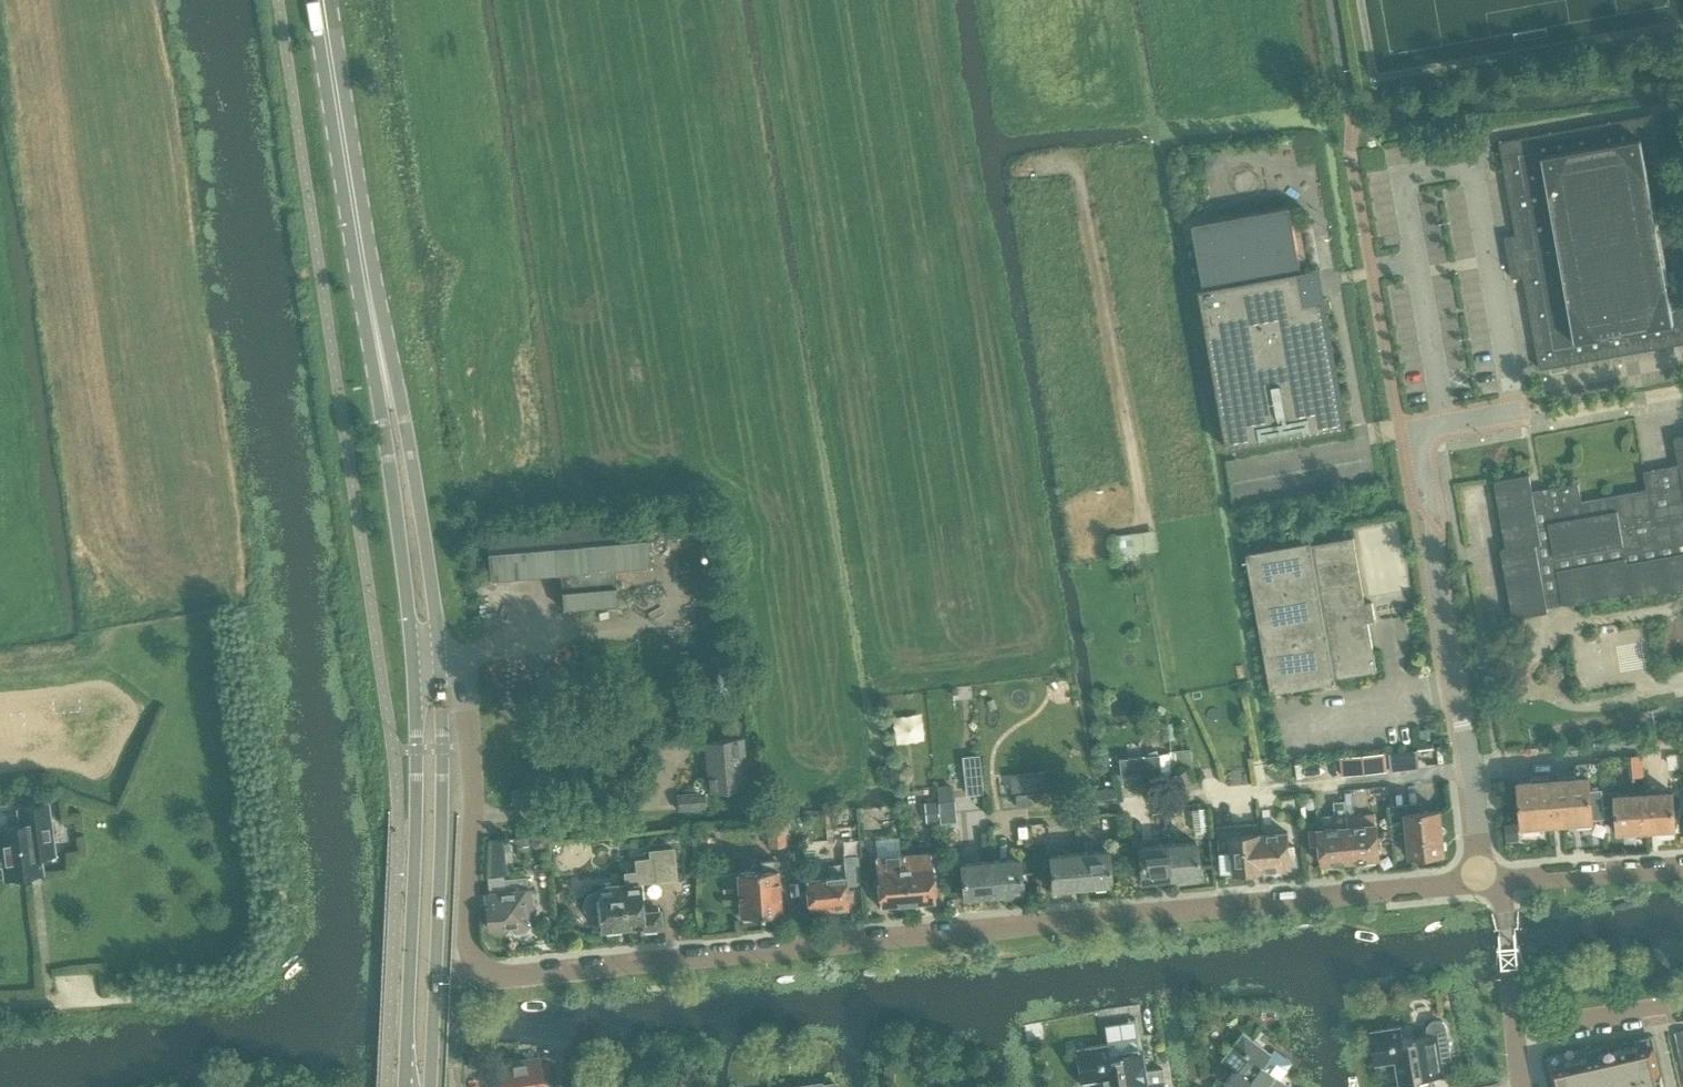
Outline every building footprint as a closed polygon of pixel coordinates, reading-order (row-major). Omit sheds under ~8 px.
[(1505,237),(1508,257),(1512,278),(1523,276),(1540,370),(1682,344),(1682,282),(1653,114),(1499,142),(1516,235),(1505,237)] [(1323,298),(1301,271),(1289,209),(1290,209),(1290,207),(1192,224),(1193,227),(1194,226),(1206,287),(1199,288),(1228,450),(1295,437),(1345,428),(1323,298)] [(1495,480),(1507,548),(1502,549),(1514,618),(1548,612),(1547,607),(1631,592),(1632,597),(1682,588),(1682,436),(1675,437),(1678,454),(1642,461),(1647,490),(1582,501),(1579,483),(1533,491),(1530,474),(1495,480)] [(640,521),(581,526),(588,607),(615,605),(612,569),(640,567),(648,566),(644,521),(640,521)] [(588,607),(581,526),(484,535),(488,580),(558,574),(561,609),(588,607)] [(1132,533),(1112,536),(1115,556),(1135,553),(1132,533)] [(1334,679),(1377,671),(1368,621),(1375,620),(1372,602),(1365,603),(1353,536),(1311,544),(1310,541),(1247,552),(1271,692),(1335,682),(1334,679)] [(742,687),(729,689),(731,700),(743,698),(742,687)] [(744,789),(741,756),(745,756),(743,738),(704,741),(709,792),(744,789)] [(1407,751),(1389,753),(1391,771),(1409,769),(1407,751)] [(1385,753),(1340,758),(1342,776),(1387,771),(1385,753)] [(1120,777),(1159,773),(1158,755),(1118,759),(1120,777)] [(1643,777),(1641,756),(1641,755),(1631,756),(1632,778),(1643,777)] [(1183,774),(1168,781),(1172,792),(1188,786),(1183,774)] [(1575,778),(1554,779),(1557,823),(1562,823),(1593,820),(1604,819),(1605,819),(1602,788),(1601,777),(1589,778),(1589,776),(1576,777),(1575,778)] [(1037,778),(1038,790),(1047,790),(1045,777),(1037,778)] [(1557,823),(1554,779),(1519,782),(1522,826),(1557,823)] [(1115,788),(1093,790),(1094,800),(1116,798),(1115,788)] [(529,789),(511,790),(512,803),(517,803),(524,802),(530,802),(529,789)] [(1673,792),(1644,794),(1646,816),(1647,831),(1676,829),(1675,816),(1673,792)] [(703,793),(676,796),(677,809),(677,810),(705,807),(703,793)] [(1016,806),(1028,805),(1027,794),(1015,795),(1016,806)] [(1646,816),(1644,794),(1615,796),(1618,833),(1647,831),(1646,816)] [(938,821),(936,802),(923,803),(925,822),(938,821)] [(18,816),(20,826),(0,828),(0,867),(3,867),(4,880),(41,875),(39,858),(53,856),(46,806),(18,810),(18,816)] [(1391,814),(1390,814),(1393,842),(1394,842),(1409,840),(1410,857),(1444,854),(1442,835),(1446,830),(1441,826),(1440,810),(1424,811),(1391,814)] [(1376,815),(1347,818),(1348,826),(1351,862),(1380,859),(1377,824),(1376,815)] [(781,820),(766,821),(769,848),(783,847),(781,820)] [(1506,842),(1519,841),(1518,822),(1505,823),(1506,842)] [(1319,829),(1308,830),(1310,847),(1320,846),(1322,865),(1351,862),(1348,826),(1319,829)] [(1288,832),(1260,834),(1263,870),(1291,867),(1288,832)] [(1259,833),(1216,837),(1220,873),(1234,872),(1234,874),(1263,871),(1263,870),(1260,834),(1259,835),(1259,833)] [(538,836),(533,840),(534,846),(540,849),(545,845),(544,838),(538,836)] [(529,846),(528,837),(512,838),(513,842),(521,847),(529,846)] [(876,857),(874,857),(879,906),(892,905),(894,906),(897,906),(901,906),(903,904),(907,904),(902,855),(900,855),(898,837),(875,839),(876,857)] [(1195,842),(1166,844),(1170,880),(1198,877),(1195,842)] [(1170,880),(1166,844),(1138,847),(1141,882),(1170,880)] [(584,900),(583,905),(584,909),(587,912),(591,914),(596,915),(600,914),(602,929),(604,929),(604,932),(622,930),(622,927),(638,925),(639,931),(640,931),(661,929),(659,911),(641,913),(638,882),(676,878),(673,848),(650,851),(651,858),(636,860),(637,872),(625,873),(626,884),(602,886),(603,890),(598,890),(598,892),(593,892),(589,893),(586,896),(584,900)] [(1106,850),(1077,852),(1081,888),(1110,885),(1106,850)] [(1081,888),(1077,852),(1049,855),(1052,890),(1081,888)] [(918,854),(902,855),(907,904),(910,903),(912,905),(916,905),(919,904),(921,902),(934,901),(930,853),(918,854)] [(845,876),(805,880),(808,909),(828,907),(829,912),(848,910),(846,887),(861,886),(858,855),(843,856),(845,876)] [(1018,858),(989,861),(992,896),(1021,894),(1018,858)] [(757,916),(780,913),(776,868),(776,869),(775,859),(760,860),(761,870),(736,872),(740,917),(744,917),(744,921),(757,919),(757,916)] [(992,896),(989,861),(960,863),(963,899),(992,896)] [(487,878),(491,908),(485,908),(488,928),(509,926),(510,930),(514,933),(525,932),(528,928),(528,924),(532,923),(529,890),(527,890),(525,877),(503,879),(502,876),(487,878)] [(1443,1071),(1452,1070),(1447,1028),(1444,1024),(1440,1020),(1435,1020),(1431,1021),(1427,1025),(1426,1030),(1427,1034),(1403,1038),(1400,1024),(1369,1029),(1374,1064),(1394,1061),(1397,1086),(1415,1086),(1420,1086),(1419,1078),(1443,1074),(1443,1071)] [(1220,1060),(1233,1070),(1223,1084),(1228,1086),(1284,1086),(1285,1085),(1278,1080),(1291,1062),(1273,1048),(1270,1053),(1268,1051),(1241,1032),(1220,1060)] [(1075,1047),(1080,1081),(1100,1079),(1101,1086),(1165,1086),(1162,1067),(1145,1069),(1142,1051),(1138,1052),(1136,1039),(1107,1043),(1075,1047)] [(1552,1069),(1556,1086),(1664,1086),(1661,1075),(1659,1075),(1651,1042),(1565,1061),(1566,1066),(1552,1069)] [(502,1086),(542,1086),(537,1058),(499,1064),(502,1086)]
